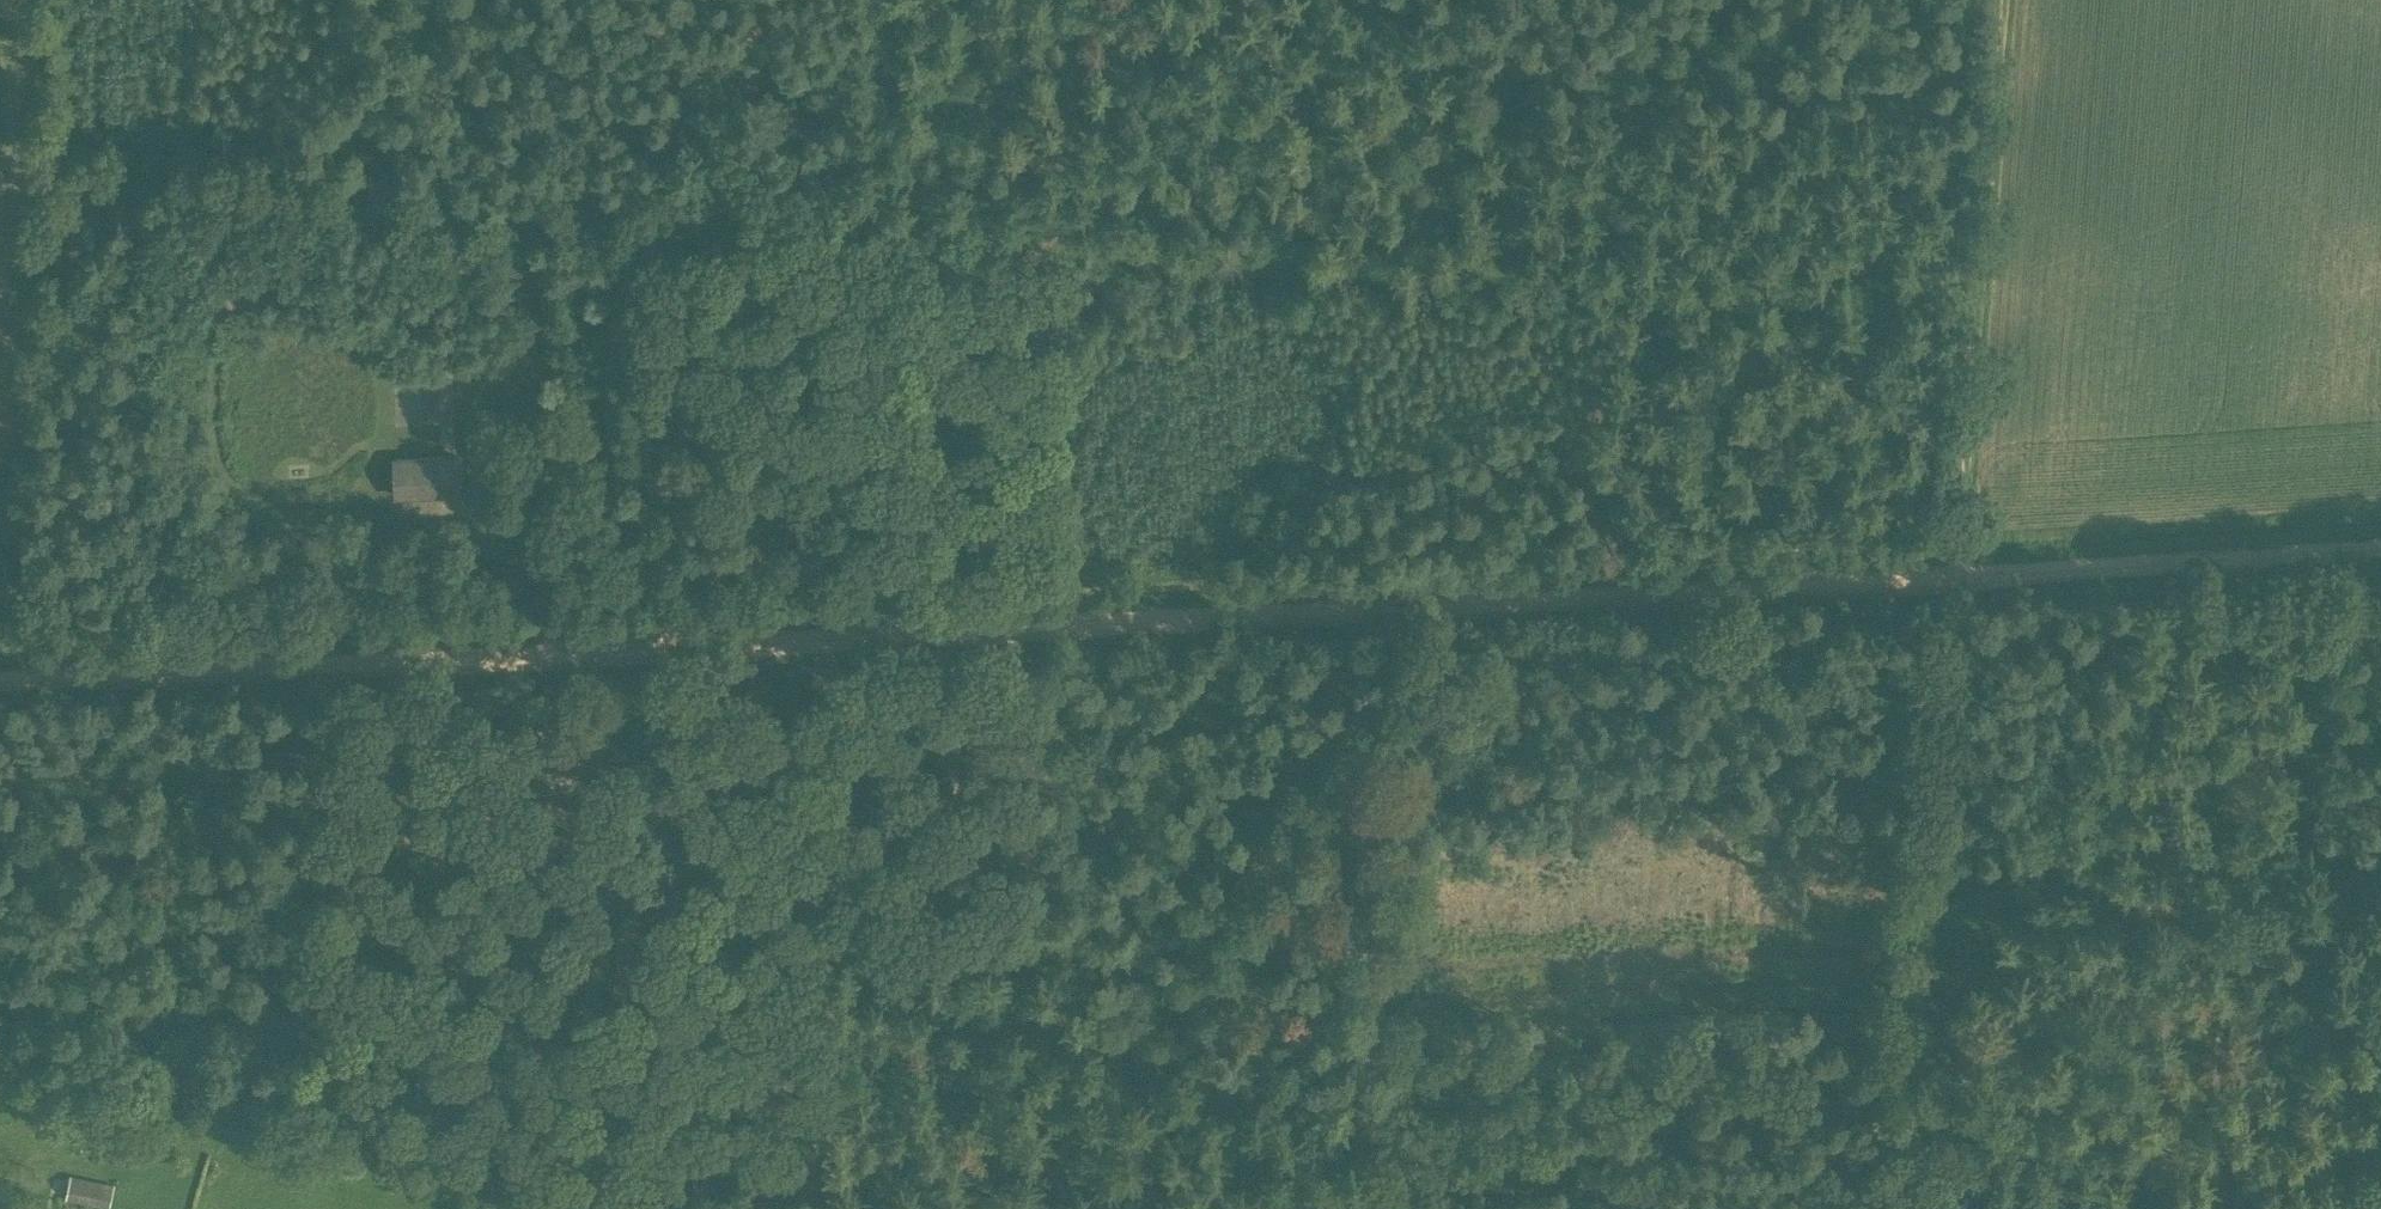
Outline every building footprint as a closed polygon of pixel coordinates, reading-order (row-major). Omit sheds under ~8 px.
[(395,497),(464,494),(462,453),(392,456),(395,497)] [(67,1198),(112,1208),(117,1183),(73,1173),(67,1198)]
